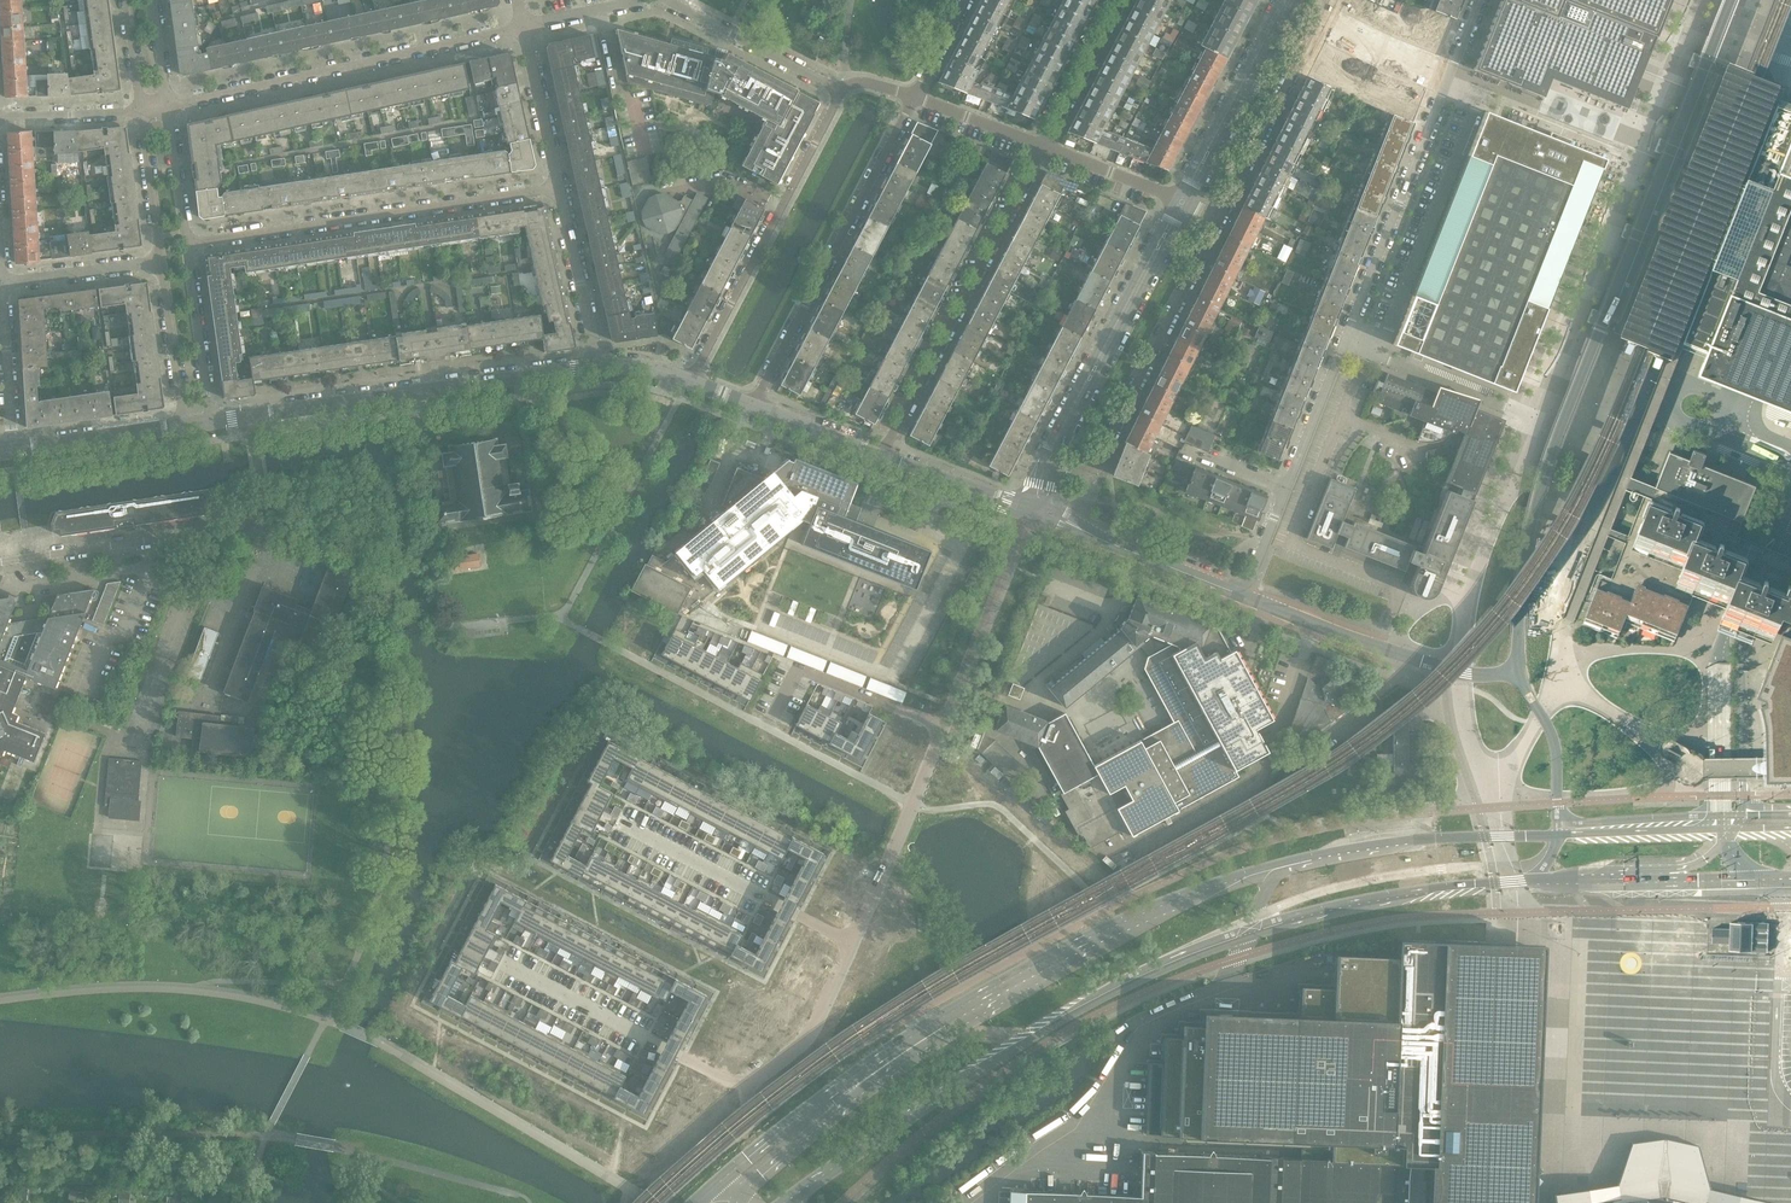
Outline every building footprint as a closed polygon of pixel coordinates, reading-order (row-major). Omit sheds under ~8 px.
[(1,28),(23,26),(21,0),(0,0),(0,6),(1,28)] [(109,0),(83,0),(85,16),(111,13),(109,0)] [(191,0),(170,0),(177,50),(194,48),(198,47),(191,0)] [(266,7),(268,14),(303,5),(302,0),(292,0),(266,7)] [(497,6),(488,0),(425,0),(420,1),(425,22),(497,6)] [(1002,0),(981,0),(974,13),(1000,27),(1012,5),(1002,0)] [(1037,0),(1030,0),(1027,6),(1026,6),(1023,11),(1029,14),(1031,9),(1032,9),(1037,0)] [(1073,0),(1064,0),(1060,6),(1086,20),(1091,10),(1073,0)] [(1091,10),(1096,0),(1073,0),(1091,10)] [(1144,0),(1137,0),(1132,8),(1159,22),(1165,11),(1144,0)] [(1170,0),(1144,0),(1165,11),(1170,0)] [(1204,0),(1199,0),(1195,7),(1204,12),(1209,3),(1204,0)] [(1223,2),(1249,15),(1257,0),(1224,0),(1223,2)] [(1392,12),(1398,14),(1401,7),(1402,8),(1405,0),(1400,0),(1399,2),(1397,1),(1392,12)] [(1463,0),(1432,0),(1428,9),(1455,20),(1463,0)] [(1474,70),(1520,88),(1523,82),(1539,88),(1546,70),(1622,100),(1642,51),(1648,54),(1669,0),(1501,0),(1474,70)] [(425,22),(420,1),(376,11),(381,32),(425,22)] [(1249,15),(1223,2),(1212,23),(1238,37),(1249,15)] [(1086,20),(1060,6),(1055,17),(1080,31),(1086,20)] [(1159,22),(1132,8),(1127,19),(1153,33),(1159,22)] [(381,32),(376,11),(364,14),(368,35),(381,32)] [(1177,11),(1169,27),(1179,32),(1187,16),(1177,11)] [(115,42),(111,13),(85,16),(89,44),(115,42)] [(260,20),(258,13),(241,17),(243,24),(260,20)] [(1000,27),(974,13),(963,35),(989,48),(1000,27)] [(1035,13),(1026,30),(1034,35),(1037,29),(1038,29),(1043,18),(1035,13)] [(368,35),(364,14),(351,17),(355,38),(368,35)] [(1021,31),(1026,20),(1018,16),(1012,27),(1021,31)] [(355,38),(351,17),(305,27),(310,48),(355,38)] [(1080,31),(1055,17),(1049,29),(1074,42),(1080,31)] [(237,25),(235,18),(221,22),(223,29),(237,25)] [(1153,33),(1127,19),(1121,30),(1147,44),(1153,33)] [(1198,25),(1189,19),(1183,28),(1193,33),(1198,25)] [(209,22),(204,30),(211,34),(216,26),(209,22)] [(1238,37),(1212,23),(1200,45),(1206,48),(1226,59),(1238,37)] [(23,26),(1,28),(4,62),(25,61),(23,26)] [(310,48),(305,27),(268,35),(272,56),(310,48)] [(793,152),(797,145),(798,146),(799,144),(805,132),(805,131),(806,130),(805,129),(809,122),(810,123),(811,121),(814,114),(815,110),(811,105),(814,100),(797,91),(796,90),(796,91),(792,89),(793,88),(791,87),(779,80),(777,80),(777,81),(769,77),(770,76),(768,75),(756,68),(754,67),(754,69),(746,65),(747,63),(731,55),(730,56),(727,54),(726,54),(717,51),(715,56),(708,54),(709,49),(672,38),(671,44),(657,40),(655,40),(655,41),(647,39),(648,38),(646,37),(632,33),(630,33),(630,34),(622,32),(622,31),(621,30),(616,29),(621,50),(625,51),(623,58),(628,84),(711,107),(715,93),(720,94),(719,95),(726,99),(728,100),(728,99),(736,102),(735,104),(751,112),(751,111),(759,115),(758,115),(760,116),(760,117),(765,119),(764,121),(765,122),(762,127),(763,127),(759,135),(758,134),(757,136),(750,148),(751,148),(750,150),(751,150),(747,158),(746,157),(745,159),(741,166),(751,171),(754,166),(763,170),(761,176),(778,185),(781,178),(782,176),(781,175),(785,168),(786,169),(787,167),(793,155),(794,153),(793,152)] [(1074,42),(1049,29),(1043,40),(1068,53),(1074,42)] [(1147,44),(1121,30),(1115,41),(1141,55),(1147,44)] [(1175,37),(1165,32),(1160,42),(1169,47),(1175,37)] [(601,57),(596,33),(590,35),(595,58),(601,57)] [(272,56),(268,35),(229,44),(234,65),(272,56)] [(595,58),(590,35),(549,44),(546,48),(550,63),(572,58),(574,58),(577,61),(595,58)] [(989,48),(963,35),(952,57),(978,70),(989,48)] [(1031,40),(1022,36),(1017,47),(1026,51),(1031,40)] [(1015,41),(1008,38),(1002,49),(1009,52),(1015,41)] [(1068,53),(1043,40),(1037,50),(1062,64),(1068,53)] [(1141,55),(1115,41),(1109,52),(1136,66),(1141,55)] [(119,72),(115,42),(89,44),(89,50),(91,49),(94,75),(119,72)] [(234,65),(229,44),(207,49),(208,53),(199,55),(194,53),(194,48),(177,50),(180,73),(184,76),(234,65)] [(1173,48),(1170,53),(1177,57),(1180,52),(1173,48)] [(1226,59),(1206,48),(1191,76),(1212,87),(1226,59)] [(1062,64),(1037,50),(1032,61),(1057,75),(1062,64)] [(1136,66),(1109,52),(1104,63),(1130,77),(1136,66)] [(518,86),(511,56),(507,53),(469,61),(474,84),(492,80),(493,77),(496,77),(498,86),(495,91),(518,86)] [(978,70),(952,57),(939,82),(966,92),(972,81),(978,70)] [(582,102),(574,67),(572,58),(550,63),(560,107),(582,102)] [(1021,62),(1011,58),(1006,69),(1015,73),(1021,62)] [(1004,63),(996,59),(990,70),(998,74),(1004,63)] [(25,61),(4,62),(6,97),(27,96),(25,61)] [(1057,75),(1032,61),(1026,72),(1051,86),(1057,75)] [(470,89),(464,63),(453,66),(452,66),(451,67),(451,68),(451,69),(442,71),(442,68),(424,72),(429,98),(470,89)] [(1130,77),(1104,63),(1098,74),(1124,88),(1130,77)] [(1767,87),(1712,65),(1659,196),(1605,339),(1661,360),(1704,270),(1721,221),(1739,180),(1767,87)] [(605,85),(602,70),(587,74),(590,88),(605,85)] [(121,89),(120,79),(119,72),(94,75),(69,78),(72,95),(92,93),(91,93),(102,92),(120,91),(120,90),(121,89)] [(429,98),(424,72),(384,80),(384,81),(390,107),(429,98)] [(1051,86),(1026,72),(1020,83),(1045,97),(1051,86)] [(988,101),(994,87),(998,77),(991,73),(982,82),(981,83),(980,85),(972,81),(966,92),(988,101)] [(67,74),(56,74),(48,74),(48,75),(49,80),(48,80),(49,96),(70,95),(72,95),(69,78),(68,78),(67,74)] [(1013,79),(1003,74),(999,81),(1009,86),(1013,79)] [(1124,88),(1098,74),(1092,85),(1119,98),(1124,88)] [(48,75),(29,76),(29,87),(37,86),(37,81),(48,80),(49,80),(48,75)] [(1151,81),(1140,75),(1135,85),(1146,91),(1151,81)] [(1212,87),(1191,76),(1177,103),(1197,114),(1212,87)] [(1335,90),(1308,77),(1302,88),(1329,101),(1335,90)] [(37,86),(37,96),(49,96),(48,80),(37,81),(37,86)] [(390,107),(384,81),(374,83),(373,83),(373,84),(372,85),(372,86),(372,87),(364,89),(363,85),(345,89),(351,115),(390,107)] [(1045,97),(1020,83),(1013,96),(1039,109),(1045,97)] [(1119,98),(1092,85),(1087,96),(1113,110),(1119,98)] [(520,94),(518,86),(495,91),(497,99),(520,94)] [(1007,108),(1013,96),(1005,92),(996,88),(994,87),(988,101),(1007,108)] [(1329,101),(1302,88),(1297,99),(1324,112),(1329,101)] [(351,115),(345,89),(328,93),(329,96),(321,98),(320,98),(320,97),(319,96),(318,96),(317,96),(307,98),(312,124),(351,115)] [(521,101),(520,94),(497,99),(499,106),(521,101)] [(477,115),(473,96),(465,98),(470,117),(477,115)] [(1039,109),(1013,96),(1007,108),(1004,116),(1006,117),(1007,114),(1015,117),(1016,112),(1034,118),(1039,109)] [(1113,110),(1087,96),(1081,107),(1107,121),(1113,110)] [(1140,103),(1129,97),(1124,108),(1135,113),(1140,103)] [(307,98),(265,107),(271,133),(312,124),(307,98)] [(610,107),(608,98),(601,99),(603,109),(610,107)] [(1151,100),(1149,104),(1155,107),(1158,102),(1151,99),(1151,100)] [(1324,112),(1297,99),(1292,109),(1319,122),(1324,112)] [(525,119),(521,101),(499,106),(503,124),(525,119)] [(589,131),(584,112),(582,102),(560,107),(566,136),(589,131)] [(1177,103),(1162,131),(1183,142),(1197,114),(1177,103)] [(1782,106),(1778,104),(1699,303),(1684,343),(1707,352),(1698,375),(1735,390),(1790,412),(1790,109),(1782,106)] [(271,133),(265,107),(226,115),(227,116),(232,142),(271,133)] [(1107,121),(1081,107),(1075,118),(1101,131),(1107,121)] [(1319,122),(1292,109),(1286,120),(1313,133),(1319,122)] [(1125,112),(1122,117),(1131,121),(1133,116),(1125,112)] [(1413,295),(1393,345),(1416,354),(1421,356),(1513,392),(1514,390),(1516,384),(1522,370),(1524,364),(1532,343),(1538,328),(1540,322),(1546,309),(1552,293),(1584,212),(1590,196),(1593,190),(1597,180),(1601,170),(1605,159),(1569,145),(1571,140),(1551,132),(1549,137),(1493,115),(1485,112),(1468,157),(1441,224),(1413,295)] [(1413,125),(1390,115),(1378,145),(1401,154),(1413,125)] [(232,142),(227,116),(217,118),(216,118),(215,119),(215,120),(215,121),(215,122),(207,123),(206,120),(187,124),(192,164),(195,163),(197,179),(194,179),(197,200),(219,197),(217,188),(222,183),(217,145),(232,142)] [(442,123),(441,116),(428,119),(429,125),(442,123)] [(614,126),(612,116),(605,118),(607,127),(607,128),(609,138),(611,147),(619,146),(614,126)] [(1101,131),(1075,118),(1068,132),(1095,143),(1101,131)] [(483,126),(482,119),(474,121),(475,128),(483,126)] [(536,165),(530,140),(525,119),(503,124),(507,142),(510,144),(511,150),(509,153),(522,171),(533,169),(536,165)] [(422,127),(421,120),(408,122),(410,129),(422,127)] [(1128,124),(1121,120),(1118,125),(1126,129),(1128,124)] [(1313,133),(1286,120),(1281,131),(1308,144),(1313,133)] [(938,131),(917,122),(911,134),(931,145),(938,131)] [(394,132),(393,125),(380,128),(382,134),(394,132)] [(443,138),(465,134),(467,146),(475,145),(472,125),(442,129),(443,138)] [(129,145),(128,136),(127,131),(127,128),(126,128),(125,127),(107,128),(107,129),(97,130),(96,129),(77,131),(79,151),(104,148),(129,145)] [(485,136),(484,129),(475,131),(476,138),(485,136)] [(79,151),(77,131),(55,132),(55,153),(78,153),(78,152),(79,151)] [(363,138),(362,131),(349,134),(350,140),(363,138)] [(592,146),(589,131),(566,136),(569,151),(592,146)] [(1108,134),(1101,131),(1095,143),(1120,152),(1125,138),(1123,138),(1119,136),(1109,132),(1108,134)] [(1183,142),(1162,131),(1156,143),(1153,149),(1146,163),(1168,171),(1183,142)] [(1308,144),(1281,131),(1275,142),(1302,155),(1308,144)] [(8,133),(9,150),(11,166),(33,165),(31,132),(8,133)] [(46,151),(45,132),(36,132),(37,152),(46,151)] [(55,153),(55,132),(45,132),(46,151),(51,151),(51,153),(55,153)] [(418,134),(408,136),(410,143),(420,141),(418,134)] [(916,173),(931,145),(911,134),(896,162),(916,173)] [(409,144),(407,136),(392,139),(393,147),(409,144)] [(1139,143),(1125,138),(1120,152),(1133,157),(1139,143)] [(323,145),(322,139),(309,141),(311,148),(323,145)] [(381,164),(378,142),(364,144),(366,156),(373,155),(374,165),(381,164)] [(1302,155),(1275,142),(1270,153),(1297,166),(1302,155)] [(1153,149),(1139,143),(1133,157),(1146,163),(1153,149)] [(981,159),(985,149),(974,144),(970,155),(981,159)] [(133,173),(131,159),(129,145),(104,148),(108,176),(133,173)] [(652,181),(644,145),(624,150),(633,185),(652,181)] [(1401,154),(1378,145),(1365,176),(1389,185),(1401,154)] [(283,153),(282,146),(270,149),(271,155),(283,153)] [(602,191),(592,146),(569,151),(579,196),(602,191)] [(338,172),(336,158),(340,157),(339,150),(326,152),(327,159),(331,158),(333,173),(338,172)] [(522,171),(509,153),(504,150),(469,156),(473,178),(522,171)] [(1013,159),(992,151),(986,163),(1005,173),(1013,159)] [(1297,166),(1270,153),(1265,163),(1291,176),(1297,166)] [(625,173),(621,154),(613,156),(618,175),(625,173)] [(305,163),(304,155),(295,157),(297,164),(305,163)] [(473,178),(469,156),(451,158),(454,181),(473,178)] [(286,166),(285,158),(272,160),(273,168),(286,166)] [(454,181),(451,158),(431,161),(435,184),(454,181)] [(435,184),(431,161),(413,164),(416,187),(435,184)] [(916,173),(896,162),(882,190),(902,200),(916,173)] [(1005,173),(986,163),(971,191),(991,201),(1005,173)] [(1291,176),(1265,163),(1259,175),(1286,188),(1291,176)] [(416,187),(413,164),(352,173),(356,196),(416,187)] [(33,165),(11,166),(13,199),(35,197),(33,165)] [(248,165),(238,167),(240,174),(249,172),(248,165)] [(109,191),(135,187),(133,173),(108,176),(107,177),(109,191)] [(356,196),(352,173),(316,179),(320,201),(356,196)] [(1067,180),(1046,173),(1040,185),(1061,195),(1068,181),(1067,180)] [(1286,188),(1259,175),(1254,185),(1280,199),(1286,188)] [(1389,185),(1365,176),(1353,206),(1377,216),(1389,185)] [(320,201),(316,179),(297,182),(301,204),(320,201)] [(301,204),(297,182),(259,187),(263,210),(301,204)] [(630,197),(627,183),(620,184),(623,199),(630,197)] [(1040,185),(1033,199),(1026,212),(1046,223),(1061,195),(1040,185)] [(1280,199),(1254,185),(1248,196),(1275,209),(1280,199)] [(137,200),(135,187),(109,191),(111,203),(112,203),(137,200)] [(263,210),(259,187),(237,191),(240,213),(263,210)] [(902,200),(882,190),(867,218),(887,228),(902,200)] [(240,213),(237,191),(225,192),(222,196),(219,197),(197,200),(199,216),(203,219),(240,213)] [(614,244),(602,191),(579,196),(591,249),(614,244)] [(971,191),(964,205),(957,219),(976,229),(991,201),(971,191)] [(673,264),(707,199),(698,193),(692,203),(688,201),(689,199),(685,196),(682,201),(677,202),(677,201),(664,194),(649,199),(642,212),(647,227),(660,234),(675,229),(676,225),(680,227),(661,264),(671,269),(673,264)] [(923,196),(918,205),(926,209),(931,200),(923,196)] [(1275,209),(1248,196),(1243,207),(1264,218),(1270,220),(1275,209)] [(35,197),(13,199),(15,231),(38,230),(35,197)] [(745,198),(738,213),(731,226),(750,237),(765,208),(745,198)] [(140,227),(139,214),(137,200),(112,203),(116,231),(140,227)] [(1146,211),(1125,203),(1119,215),(1139,225),(1146,211)] [(548,221),(545,207),(545,206),(544,205),(543,204),(542,204),(515,208),(518,227),(526,226),(548,221)] [(1377,216),(1353,206),(1344,230),(1341,237),(1343,237),(1365,246),(1377,216)] [(1097,220),(1099,221),(1108,226),(1115,212),(1105,207),(1097,220)] [(1243,207),(1236,221),(1228,236),(1250,247),(1264,218),(1243,207)] [(1309,219),(1320,225),(1326,213),(1315,207),(1309,219)] [(519,231),(518,227),(515,208),(475,214),(479,237),(519,231)] [(635,221),(633,211),(626,213),(628,222),(635,221)] [(1026,212),(1019,225),(1011,241),(1031,251),(1046,223),(1026,212)] [(479,237),(475,214),(435,220),(438,243),(479,237)] [(1119,215),(1112,228),(1105,243),(1124,253),(1139,225),(1119,215)] [(887,228),(867,218),(853,246),(873,256),(887,228)] [(976,229),(957,219),(942,247),(962,256),(976,229)] [(438,243),(435,220),(392,227),(395,250),(438,243)] [(557,261),(548,221),(526,226),(535,266),(557,261)] [(1306,225),(1302,233),(1310,237),(1314,228),(1306,225)] [(731,226),(723,241),(716,255),(735,265),(750,237),(731,226)] [(143,245),(142,236),(140,227),(116,231),(91,235),(93,253),(113,250),(124,248),(124,249),(142,246),(141,246),(142,245),(143,245)] [(395,250),(392,227),(354,233),(357,255),(395,250)] [(38,230),(15,231),(17,263),(40,262),(38,230)] [(93,253),(91,235),(89,235),(89,232),(68,234),(69,240),(50,243),(52,258),(71,256),(92,253),(93,253)] [(357,255),(354,233),(312,239),(315,262),(357,255)] [(1250,247),(1228,236),(1213,266),(1235,276),(1250,247)] [(1365,246),(1343,237),(1331,268),(1353,277),(1365,246)] [(1291,238),(1288,245),(1292,248),(1296,240),(1291,238)] [(315,262),(312,239),(273,245),(276,267),(315,262)] [(1309,243),(1300,239),(1294,253),(1304,257),(1309,243)] [(1011,241),(1004,254),(997,268),(1016,278),(1031,251),(1011,241)] [(1124,253),(1105,243),(1090,271),(1110,281),(1124,253)] [(616,256),(614,245),(614,244),(591,249),(594,261),(616,256)] [(1284,244),(1281,250),(1290,254),(1292,248),(1284,244)] [(276,267),(273,245),(227,252),(230,268),(240,266),(245,265),(246,272),(276,267)] [(873,256),(853,246),(838,273),(858,284),(873,256)] [(962,256),(942,247),(928,274),(947,284),(962,256)] [(1055,248),(1050,257),(1058,260),(1062,252),(1055,248)] [(230,268),(227,252),(208,255),(207,255),(206,255),(206,256),(205,257),(205,258),(208,276),(230,273),(229,268),(230,268)] [(735,265),(716,255),(701,282),(721,292),(735,265)] [(501,272),(500,266),(494,267),(492,256),(486,257),(489,274),(501,272)] [(619,268),(618,263),(616,256),(594,261),(597,273),(619,268)] [(566,299),(557,261),(535,266),(543,305),(545,304),(566,299)] [(1235,276),(1213,266),(1198,296),(1220,306),(1235,276)] [(381,289),(380,284),(382,284),(380,275),(371,277),(370,267),(362,268),(365,291),(381,289)] [(664,267),(661,273),(667,276),(670,270),(664,267)] [(630,319),(619,268),(597,273),(608,324),(630,319)] [(1016,278),(997,268),(982,296),(1002,306),(1016,278)] [(1353,277),(1331,268),(1318,299),(1341,308),(1353,277)] [(1110,281),(1090,271),(1076,298),(1095,309),(1110,281)] [(648,282),(646,272),(639,274),(641,284),(648,282)] [(233,297),(230,273),(208,276),(211,300),(233,297)] [(858,284),(838,273),(824,301),(844,311),(858,284)] [(947,284),(928,274),(913,302),(933,312),(947,284)] [(494,282),(494,276),(463,281),(464,287),(494,282)] [(1284,276),(1282,282),(1289,285),(1291,279),(1284,276)] [(465,312),(461,281),(455,282),(460,312),(465,312)] [(150,300),(149,292),(149,287),(148,283),(147,284),(146,283),(147,282),(131,284),(131,285),(120,287),(120,286),(99,289),(101,307),(126,303),(150,300)] [(701,282),(694,296),(687,310),(706,320),(721,292),(701,282)] [(362,291),(361,284),(356,284),(357,287),(335,290),(335,295),(362,291)] [(451,300),(448,294),(443,290),(437,287),(431,285),(430,292),(434,293),(439,295),(443,298),(446,303),(451,300)] [(670,288),(666,286),(661,296),(665,298),(670,288)] [(1255,286),(1248,300),(1258,305),(1265,291),(1255,286)] [(413,299),(417,295),(421,293),(418,287),(413,291),(408,295),(405,300),(403,307),(409,309),(411,303),(413,299)] [(500,287),(490,288),(492,295),(501,294),(500,287)] [(96,289),(70,293),(43,296),(44,308),(56,307),(61,311),(98,306),(96,289)] [(399,321),(394,291),(389,292),(393,322),(399,321)] [(327,296),(326,292),(304,295),(305,300),(327,296)] [(386,298),(385,292),(367,295),(368,301),(386,298)] [(19,300),(20,316),(21,333),(46,331),(44,308),(43,296),(19,300)] [(300,300),(299,296),(278,299),(277,296),(272,297),(273,304),(300,300)] [(361,304),(360,296),(324,301),(325,309),(361,304)] [(1002,306),(982,296),(967,323),(987,334),(1002,306)] [(1220,306),(1198,296),(1184,325),(1205,336),(1220,306)] [(236,321),(233,297),(211,300),(214,324),(236,321)] [(1095,309),(1076,298),(1061,326),(1081,337),(1095,309)] [(571,322),(566,299),(545,304),(549,321),(554,320),(555,326),(571,322)] [(1341,308),(1318,299),(1307,329),(1329,338),(1341,308)] [(155,332),(150,300),(126,303),(130,335),(130,336),(155,332)] [(844,311),(824,301),(809,329),(829,339),(844,311)] [(933,312),(913,302),(899,330),(918,340),(933,312)] [(1272,302),(1269,309),(1275,313),(1279,306),(1272,302)] [(311,311),(309,303),(273,309),(274,316),(311,311)] [(264,324),(263,318),(267,317),(266,310),(262,310),(261,308),(252,309),(253,318),(254,326),(264,324)] [(699,334),(703,326),(706,320),(687,310),(678,326),(673,324),(669,331),(674,334),(672,339),(691,349),(699,334)] [(657,336),(654,313),(643,315),(647,338),(657,336)] [(542,328),(540,321),(540,315),(515,318),(519,342),(543,338),(543,335),(542,331),(542,328)] [(647,338),(643,315),(636,316),(634,318),(630,319),(608,324),(611,339),(616,342),(647,338)] [(1265,315),(1261,323),(1272,328),(1276,319),(1265,315)] [(1231,317),(1225,329),(1237,334),(1242,322),(1231,317)] [(519,342),(515,318),(492,322),(495,345),(519,342)] [(471,349),(467,326),(467,327),(461,327),(461,325),(443,327),(442,319),(436,319),(437,328),(435,328),(435,331),(428,332),(427,330),(401,333),(402,336),(397,337),(400,359),(399,359),(400,365),(410,364),(409,361),(431,357),(431,354),(438,353),(439,356),(461,353),(461,356),(471,355),(470,349),(471,349)] [(240,345),(236,321),(214,324),(218,348),(240,345)] [(495,345),(492,322),(467,325),(467,327),(467,326),(471,349),(495,345)] [(576,345),(571,322),(555,326),(556,333),(543,335),(543,338),(545,353),(573,349),(574,348),(575,348),(575,347),(576,346),(576,345)] [(987,334),(967,323),(953,351),(972,361),(987,334)] [(1205,336),(1184,325),(1169,354),(1191,364),(1205,336)] [(1081,337),(1061,326),(1046,354),(1066,364),(1081,337)] [(1269,342),(1274,332),(1260,326),(1256,336),(1269,342)] [(1244,327),(1241,332),(1251,336),(1253,331),(1244,327)] [(829,339),(809,329),(795,357),(814,367),(829,339)] [(1329,338),(1307,329),(1295,359),(1317,368),(1329,338)] [(918,340),(899,330),(884,357),(904,367),(918,340)] [(46,331),(21,333),(24,368),(39,367),(48,366),(46,331)] [(1013,331),(1009,339),(1016,343),(1020,335),(1013,331)] [(158,358),(155,332),(130,336),(130,335),(129,335),(132,362),(134,362),(133,361),(158,358)] [(400,359),(397,337),(396,337),(396,336),(371,340),(375,363),(399,359),(400,359)] [(375,363),(371,340),(347,343),(351,367),(375,363)] [(351,367),(347,343),(323,347),(326,370),(351,367)] [(238,378),(236,362),(239,361),(238,354),(241,354),(240,345),(218,348),(222,380),(238,378)] [(326,370),(323,347),(299,350),(302,374),(326,370)] [(302,374),(299,350),(275,354),(278,377),(302,374)] [(972,361),(953,351),(938,379),(958,389),(972,361)] [(278,377),(275,354),(251,357),(254,378),(254,381),(278,377)] [(1066,364),(1046,354),(1032,382),(1052,392),(1066,364)] [(1191,364),(1169,354),(1154,384),(1175,395),(1191,364)] [(807,381),(814,367),(795,357),(780,385),(800,394),(800,395),(802,390),(807,393),(812,383),(807,381)] [(884,357),(877,372),(870,385),(889,395),(904,367),(884,357)] [(163,390),(161,374),(158,358),(133,361),(134,362),(138,393),(163,390)] [(1295,359),(1283,390),(1305,399),(1317,368),(1295,359)] [(1274,362),(1269,360),(1263,373),(1269,375),(1274,362)] [(39,367),(24,368),(28,428),(45,425),(42,401),(38,401),(37,385),(40,385),(39,367)] [(1475,494),(1504,420),(1476,409),(1477,408),(1476,407),(1475,408),(1468,407),(1468,406),(1467,405),(1466,405),(1465,405),(1464,405),(1464,406),(1461,406),(1462,403),(1388,373),(1376,402),(1425,422),(1417,441),(1415,440),(1415,441),(1416,441),(1420,442),(1424,443),(1426,443),(1430,443),(1430,442),(1429,442),(1431,438),(1437,441),(1436,442),(1435,442),(1435,443),(1444,440),(1449,437),(1452,435),(1454,433),(1456,431),(1457,430),(1465,435),(1446,482),(1460,488),(1457,494),(1447,490),(1445,495),(1470,506),(1472,500),(1474,494),(1475,494)] [(256,395),(255,384),(254,381),(254,378),(238,380),(238,378),(222,380),(224,397),(225,398),(226,399),(227,399),(256,395)] [(958,389),(938,379),(924,406),(943,416),(958,389)] [(997,381),(994,388),(999,391),(1003,384),(997,381)] [(1052,392),(1032,382),(1017,410),(1037,420),(1052,392)] [(1175,395),(1154,384),(1139,414),(1160,424),(1175,395)] [(870,385),(863,399),(855,414),(871,422),(874,424),(889,395),(870,385)] [(165,407),(164,398),(163,390),(138,393),(114,397),(116,415),(137,412),(137,411),(148,410),(164,408),(163,408),(164,406),(165,407)] [(1305,399),(1283,390),(1272,415),(1270,420),(1292,429),(1305,399)] [(109,391),(92,393),(76,396),(79,420),(113,416),(109,391)] [(988,413),(996,398),(990,395),(982,410),(988,413)] [(76,396),(59,398),(42,401),(45,425),(79,420),(76,396)] [(943,416),(924,406),(909,435),(920,441),(928,445),(943,416)] [(1037,420),(1017,410),(1003,437),(1023,448),(1037,420)] [(1160,424),(1139,414),(1124,444),(1125,444),(1145,454),(1146,453),(1160,424)] [(1280,461),(1292,429),(1270,420),(1261,444),(1258,452),(1261,453),(1280,461)] [(1185,441),(1186,442),(1194,445),(1199,430),(1192,427),(1185,441)] [(1207,433),(1199,430),(1194,445),(1201,448),(1207,433)] [(1214,436),(1207,433),(1201,448),(1209,450),(1214,436)] [(1023,448),(1003,437),(988,466),(1008,476),(1023,448)] [(497,439),(449,446),(450,453),(443,454),(445,467),(448,466),(452,494),(448,495),(449,502),(432,504),(435,525),(532,511),(528,490),(519,491),(518,483),(509,484),(505,458),(508,458),(506,445),(498,446),(497,439)] [(1145,454),(1125,444),(1113,475),(1135,484),(1149,455),(1146,453),(1145,454)] [(1427,461),(1448,452),(1446,447),(1427,451),(1427,461)] [(1736,535),(1755,486),(1702,464),(1706,454),(1694,449),(1690,460),(1687,459),(1670,452),(1652,499),(1736,535)] [(1596,479),(1604,462),(1590,454),(1581,472),(1596,479)] [(645,563),(631,590),(676,614),(677,614),(679,612),(684,615),(701,601),(705,598),(718,588),(720,587),(791,528),(797,524),(807,528),(800,544),(846,562),(857,566),(858,567),(915,589),(930,550),(873,528),(856,521),(861,508),(849,503),(857,483),(795,458),(793,462),(788,460),(789,459),(788,458),(779,465),(773,471),(764,478),(737,467),(722,505),(728,508),(674,552),(675,552),(676,553),(666,562),(663,561),(653,555),(652,555),(647,564),(645,563)] [(1581,462),(1575,459),(1571,467),(1577,469),(1581,462)] [(711,461),(707,470),(716,474),(720,464),(711,461)] [(1195,468),(1186,491),(1199,496),(1199,494),(1209,498),(1208,500),(1222,505),(1231,483),(1195,468)] [(1437,590),(1470,506),(1445,495),(1422,553),(1413,549),(1414,546),(1353,522),(1352,525),(1342,522),(1356,488),(1330,478),(1307,539),(1332,549),(1334,543),(1414,575),(1411,581),(1411,583),(1411,584),(1411,586),(1411,588),(1412,590),(1412,591),(1413,592),(1414,593),(1414,594),(1415,595),(1417,596),(1419,598),(1420,598),(1423,598),(1425,598),(1427,598),(1429,598),(1431,597),(1433,596),(1434,595),(1434,594),(1435,593),(1436,592),(1436,591),(1437,590)] [(1266,496),(1233,484),(1231,483),(1222,505),(1236,511),(1237,509),(1246,513),(1245,514),(1257,519),(1266,496)] [(56,512),(52,524),(53,531),(59,530),(60,535),(70,534),(69,530),(78,529),(79,533),(98,530),(97,526),(106,525),(107,528),(116,527),(116,532),(137,529),(136,524),(144,523),(144,519),(153,518),(153,522),(172,519),(172,515),(181,514),(181,517),(200,515),(200,511),(205,510),(204,503),(210,502),(208,489),(56,512)] [(1790,557),(1776,551),(1760,545),(1745,539),(1736,535),(1652,499),(1645,496),(1610,583),(1600,580),(1583,622),(1587,624),(1587,625),(1614,636),(1614,634),(1618,636),(1624,621),(1637,626),(1638,624),(1644,627),(1644,628),(1671,639),(1671,637),(1675,639),(1695,590),(1710,596),(1710,597),(1711,597),(1713,594),(1723,597),(1729,600),(1723,615),(1732,619),(1748,625),(1761,630),(1780,638),(1757,696),(1765,700),(1765,704),(1761,706),(1763,712),(1763,713),(1764,719),(1765,719),(1765,725),(1766,726),(1766,732),(1766,739),(1766,746),(1766,752),(1766,753),(1767,754),(1767,753),(1770,753),(1770,761),(1770,777),(1790,777),(1790,557)] [(281,542),(276,554),(282,556),(287,544),(281,542)] [(478,553),(453,557),(455,571),(481,567),(478,553)] [(295,604),(296,602),(297,600),(263,587),(253,610),(255,611),(254,614),(248,612),(246,617),(252,620),(224,692),(247,701),(274,632),(270,630),(275,618),(305,630),(298,646),(322,655),(354,570),(331,561),(312,611),(295,604)] [(107,583),(92,621),(104,625),(104,623),(121,581),(107,583)] [(46,732),(16,721),(18,714),(12,712),(26,677),(55,688),(88,607),(95,589),(57,595),(48,617),(8,623),(19,597),(0,599),(0,755),(2,755),(5,749),(34,761),(46,732)] [(1005,705),(995,730),(1033,745),(1036,746),(1037,746),(1063,793),(1060,794),(1069,809),(1065,811),(1067,815),(1078,835),(1082,833),(1084,837),(1090,848),(1095,845),(1122,831),(1124,836),(1131,832),(1132,835),(1239,777),(1235,769),(1248,762),(1267,751),(1261,740),(1255,729),(1272,719),(1268,711),(1242,664),(1235,651),(1234,650),(1232,651),(1230,652),(1218,629),(1210,626),(1211,623),(1175,609),(1169,607),(1138,595),(1137,595),(1131,611),(1130,614),(1128,618),(1125,617),(1124,617),(1119,615),(1118,618),(1116,620),(1114,621),(1118,625),(1118,626),(1119,627),(1120,629),(1107,641),(1104,642),(1078,664),(1060,679),(1056,683),(1055,683),(1049,688),(1064,707),(1067,704),(1101,676),(1126,656),(1131,652),(1139,645),(1142,643),(1151,655),(1149,656),(1148,657),(1144,669),(1149,678),(1173,722),(1161,729),(1144,738),(1094,766),(1092,763),(1066,716),(1065,713),(1046,723),(1047,722),(1018,710),(1005,705)] [(668,630),(662,641),(667,644),(675,628),(681,617),(676,614),(672,621),(668,630)] [(200,679),(218,633),(205,628),(188,674),(200,679)] [(667,644),(661,655),(673,661),(687,634),(675,628),(667,644)] [(687,634),(673,661),(684,666),(695,645),(699,637),(689,631),(687,635),(687,634)] [(788,645),(752,631),(747,642),(783,657),(788,645)] [(695,645),(684,666),(695,672),(706,651),(695,646),(695,645)] [(827,660),(791,646),(786,657),(822,672),(827,660)] [(706,651),(695,672),(706,678),(717,657),(706,651)] [(874,664),(874,656),(859,656),(859,659),(865,659),(865,664),(874,664)] [(717,657),(706,678),(717,683),(728,662),(717,657)] [(739,668),(728,689),(738,695),(752,669),(755,663),(749,660),(744,658),(741,663),(738,668),(739,668)] [(867,676),(831,661),(826,673),(862,687),(867,676)] [(728,662),(717,683),(728,689),(739,668),(738,668),(728,662)] [(752,669),(738,695),(750,701),(763,675),(752,669)] [(906,692),(870,677),(866,689),(902,703),(906,692)] [(1301,744),(1304,742),(1331,722),(1329,719),(1333,720),(1348,709),(1346,697),(1346,696),(1344,684),(1331,680),(1322,688),(1317,686),(1317,685),(1316,685),(1315,686),(1308,678),(1301,698),(1288,735),(1301,744)] [(1013,684),(1008,696),(1021,701),(1026,689),(1013,684)] [(807,705),(796,726),(807,732),(818,711),(807,705)] [(818,711),(807,732),(818,737),(829,716),(818,711)] [(226,714),(225,722),(240,723),(240,715),(226,714)] [(869,714),(858,734),(870,740),(880,720),(869,714)] [(829,716),(818,737),(829,743),(835,733),(841,722),(829,716)] [(829,743),(828,744),(848,754),(854,743),(835,733),(829,743)] [(975,733),(970,747),(972,747),(974,748),(976,749),(981,735),(975,733)] [(854,743),(848,754),(859,760),(870,740),(858,734),(854,743)] [(608,741),(597,762),(608,768),(614,758),(620,747),(608,741)] [(620,747),(614,758),(632,768),(633,768),(639,757),(620,747)] [(109,817),(140,819),(143,759),(109,757),(106,806),(109,806),(109,817)] [(632,768),(627,778),(640,785),(651,764),(639,757),(633,768),(632,768)] [(597,762),(587,781),(591,783),(591,782),(599,786),(608,768),(597,762)] [(651,764),(640,785),(653,791),(664,771),(651,764)] [(995,767),(990,772),(998,780),(1003,774),(995,767)] [(664,771),(653,791),(666,798),(677,777),(664,771)] [(677,777),(666,798),(679,805),(690,784),(677,777)] [(1004,777),(999,783),(1046,825),(1052,819),(1004,777)] [(591,783),(584,795),(605,806),(612,793),(599,786),(591,782),(591,783)] [(690,784),(679,805),(692,811),(702,791),(690,784)] [(702,791),(692,811),(704,818),(715,798),(702,791)] [(584,795),(578,808),(598,819),(605,806),(584,795)] [(715,798),(704,818),(717,825),(728,804),(715,798)] [(728,804),(717,825),(730,832),(741,811),(728,804)] [(578,808),(571,821),(582,827),(591,832),(592,832),(598,819),(578,808)] [(741,811),(730,832),(743,838),(754,818),(741,811)] [(754,818),(743,838),(756,845),(766,824),(754,818)] [(571,821),(561,840),(572,846),(582,827),(571,821)] [(766,824),(756,845),(768,852),(779,831),(766,824)] [(779,831),(768,852),(781,859),(782,859),(787,849),(787,848),(793,837),(792,837),(791,838),(779,831)] [(793,837),(787,848),(787,849),(806,858),(806,859),(812,847),(793,837)] [(561,840),(550,861),(561,867),(567,855),(572,846),(561,840)] [(806,858),(801,867),(813,873),(823,853),(812,847),(806,859),(806,858)] [(567,855),(561,867),(580,877),(586,865),(567,855)] [(586,865),(580,877),(592,883),(603,862),(591,856),(586,865)] [(603,862),(592,883),(603,889),(614,868),(603,862)] [(801,867),(791,887),(802,893),(813,873),(801,867)] [(614,868),(603,889),(615,895),(626,874),(614,868)] [(626,874),(615,895),(627,901),(637,880),(626,874)] [(637,880),(627,901),(638,907),(649,886),(637,880)] [(495,884),(485,904),(496,910),(501,902),(507,890),(506,890),(495,884)] [(649,886),(638,907),(650,913),(661,892),(649,886)] [(791,887),(781,906),(792,912),(802,893),(791,887)] [(507,890),(501,902),(519,911),(520,912),(526,900),(507,890)] [(661,892),(650,913),(661,919),(672,898),(661,892)] [(672,898),(661,919),(673,925),(684,904),(672,898)] [(519,911),(514,921),(515,921),(526,927),(537,906),(526,900),(520,912),(519,911)] [(485,904),(474,924),(486,930),(486,929),(496,910),(485,904)] [(684,904),(673,925),(684,931),(695,910),(684,904)] [(537,906),(526,927),(538,933),(549,912),(537,906)] [(781,906),(770,926),(782,932),(792,912),(781,906)] [(695,910),(684,931),(696,937),(707,916),(695,910)] [(549,912),(538,933),(549,939),(560,918),(549,912)] [(707,916),(696,937),(707,943),(718,923),(707,916)] [(560,918),(549,939),(561,945),(572,924),(560,918)] [(1730,929),(1712,929),(1711,942),(1730,943),(1730,950),(1767,952),(1768,924),(1731,922),(1730,929)] [(718,923),(707,943),(719,949),(730,929),(718,923)] [(474,924),(468,937),(488,948),(495,935),(496,934),(486,929),(486,930),(474,924)] [(572,924),(561,945),(573,951),(583,930),(572,924)] [(770,926),(760,945),(771,951),(782,932),(770,926)] [(730,929),(719,949),(730,955),(736,944),(737,944),(742,935),(741,935),(730,929)] [(583,930),(573,951),(584,957),(595,936),(583,930)] [(595,936),(584,957),(596,963),(607,943),(595,936)] [(468,937),(461,950),(482,960),(488,948),(468,937)] [(1146,1134),(1302,1140),(1301,1159),(1409,1164),(1408,1202),(1532,1202),(1532,1193),(1543,944),(1486,942),(1462,941),(1445,940),(1413,939),(1397,938),(1396,956),(1335,953),(1335,954),(1335,955),(1333,987),(1301,985),(1299,1014),(1202,1010),(1202,1023),(1181,1022),(1181,1036),(1164,1035),(1163,1062),(1149,1061),(1146,1134)] [(607,943),(596,963),(607,969),(618,949),(607,943)] [(736,944),(730,955),(749,965),(755,954),(737,944),(736,944)] [(755,954),(749,965),(761,971),(771,951),(760,945),(755,954)] [(618,949),(607,969),(619,975),(630,955),(618,949)] [(461,950),(455,962),(462,966),(462,967),(475,974),(475,973),(482,960),(461,950)] [(630,955),(619,975),(630,981),(641,961),(630,955)] [(451,960),(440,980),(452,986),(462,967),(462,966),(455,962),(451,960)] [(641,961),(630,981),(642,987),(653,967),(641,961)] [(653,967),(642,987),(653,994),(664,973),(653,967)] [(664,973),(653,994),(665,1000),(670,991),(670,990),(676,979),(664,973)] [(676,979),(670,990),(670,991),(689,1000),(689,1001),(695,989),(676,979)] [(440,980),(430,1000),(440,1006),(446,994),(447,995),(452,986),(440,980)] [(689,1000),(684,1009),(696,1015),(706,995),(695,989),(689,1001),(689,1000)] [(446,994),(440,1006),(460,1016),(466,1005),(465,1004),(447,995),(446,994)] [(466,1005),(460,1016),(461,1016),(473,1022),(484,1002),(471,995),(465,1004),(466,1005)] [(484,1002),(473,1022),(486,1029),(497,1008),(484,1002)] [(511,1002),(507,1010),(511,1012),(515,1004),(511,1002)] [(497,1008),(486,1029),(499,1036),(510,1015),(497,1008)] [(684,1009),(674,1029),(685,1035),(696,1015),(684,1009)] [(510,1015),(499,1036),(512,1042),(522,1022),(510,1015)] [(522,1022),(512,1042),(524,1049),(535,1029),(522,1022)] [(535,1029),(524,1049),(537,1056),(548,1035),(535,1029)] [(674,1029),(667,1042),(678,1048),(685,1035),(674,1029)] [(548,1035),(537,1056),(550,1063),(561,1042),(548,1035)] [(561,1042),(550,1063),(563,1069),(574,1049),(561,1042)] [(574,1049),(563,1069),(576,1076),(586,1055),(574,1049)] [(661,1054),(653,1068),(665,1074),(672,1060),(661,1054)] [(586,1055),(576,1076),(588,1083),(599,1062),(586,1055)] [(599,1062),(588,1083),(601,1090),(612,1069),(599,1062)] [(648,1077),(643,1087),(655,1093),(665,1074),(653,1068),(648,1077)] [(612,1069),(601,1090),(613,1096),(613,1097),(614,1097),(620,1086),(626,1076),(625,1076),(612,1069)] [(620,1086),(614,1097),(633,1108),(639,1096),(620,1086)] [(639,1096),(633,1108),(644,1113),(655,1093),(643,1087),(639,1096)] [(1773,1201),(1709,1187),(1698,1146),(1694,1145),(1665,1144),(1634,1143),(1631,1143),(1617,1183),(1551,1192),(1553,1202),(1584,1202),(1585,1202),(1595,1202),(1594,1202),(1611,1199),(1610,1201),(1598,1202),(1773,1202),(1773,1201)] [(1409,1164),(1301,1159),(1201,1155),(1201,1157),(1187,1156),(1187,1154),(1157,1153),(1142,1153),(1140,1196),(1137,1196),(1028,1192),(1013,1191),(1012,1202),(1408,1202),(1409,1164)] [(892,1184),(885,1174),(855,1196),(860,1202),(865,1202),(892,1184)] [(18,1189),(18,1200),(27,1200),(28,1189),(18,1189)] [(70,1191),(69,1201),(77,1202),(78,1192),(70,1191)] [(119,1194),(118,1202),(130,1202),(131,1194),(119,1194)]
